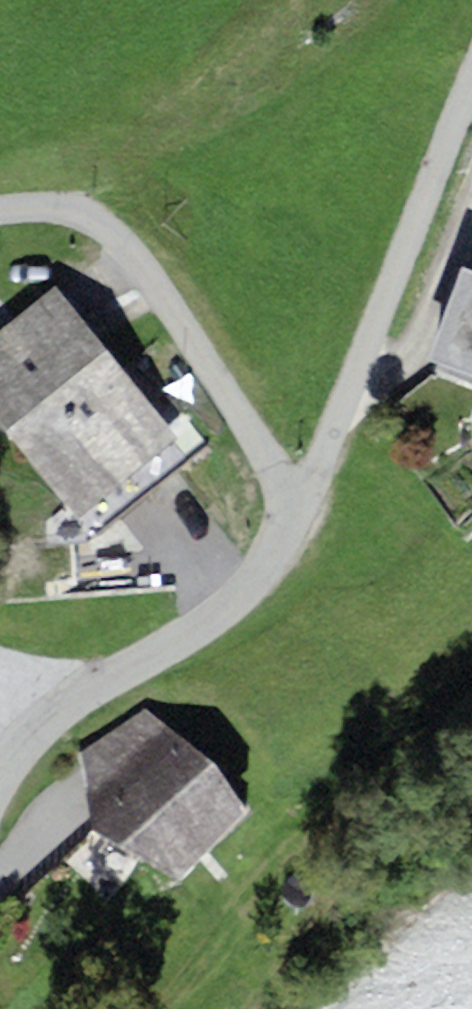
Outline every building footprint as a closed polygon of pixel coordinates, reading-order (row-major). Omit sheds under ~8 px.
[(462,268),(428,361),(471,377),(471,272),(462,268)] [(54,287),(0,330),(0,421),(79,518),(110,492),(177,438),(54,287)] [(211,760),(143,708),(77,749),(92,831),(174,880),(247,812),(211,760)]
